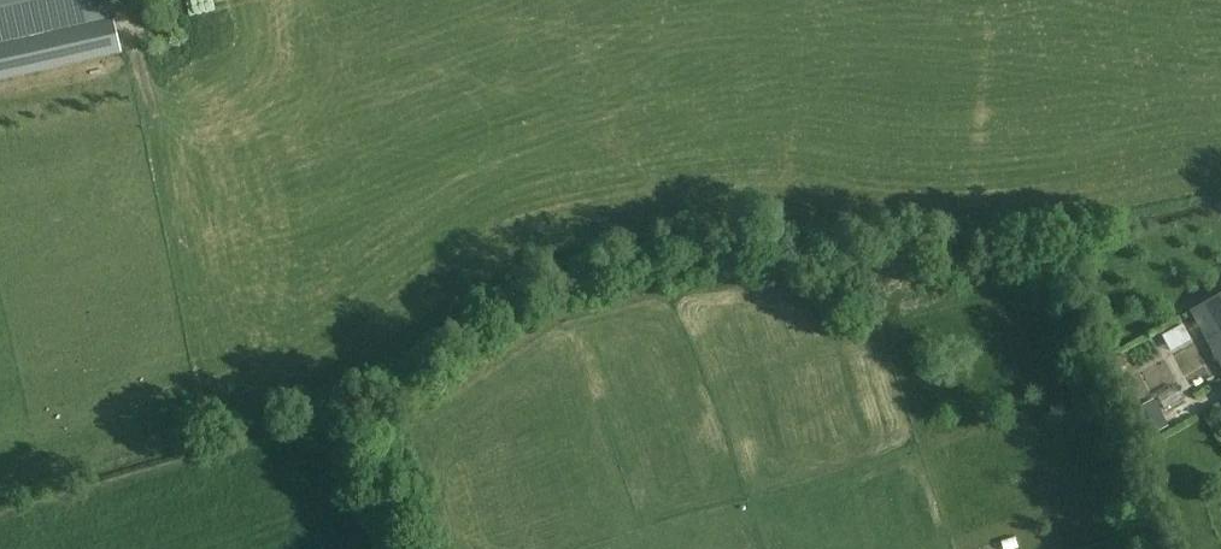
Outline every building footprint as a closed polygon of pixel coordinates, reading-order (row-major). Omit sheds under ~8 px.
[(120,52),(108,0),(0,0),(0,79),(120,52)] [(128,0),(113,0),(120,30),(135,27),(128,0)] [(1189,295),(1220,371),(1220,282),(1189,295)] [(1166,426),(1153,401),(1129,413),(1143,438),(1166,426)]
